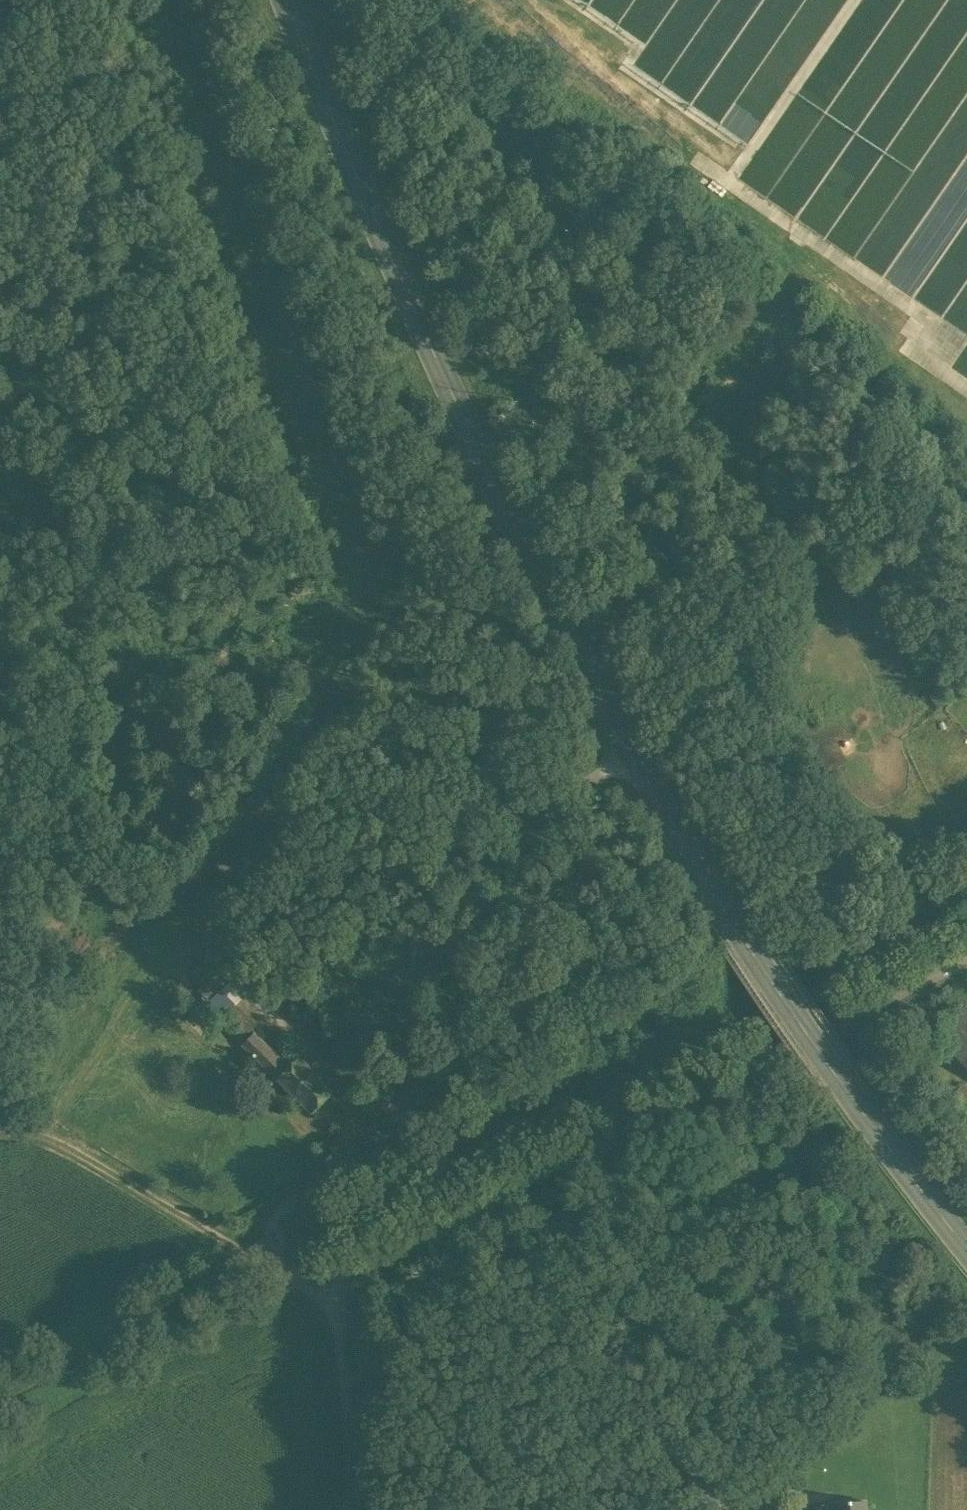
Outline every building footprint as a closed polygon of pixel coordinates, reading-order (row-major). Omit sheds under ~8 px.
[(221,967),(200,990),(212,1001),(234,978),(221,967)] [(935,1034),(947,1046),(966,1025),(966,1002),(935,1034)] [(231,1003),(217,1017),(227,1026),(239,1039),(253,1024),(231,1003)] [(947,1046),(966,1066),(966,1025),(947,1046)] [(293,1064),(256,1029),(242,1044),(279,1079),(293,1064)] [(335,1090),(300,1057),(293,1064),(279,1079),(313,1112),(335,1090)] [(834,1502),(835,1509),(865,1509),(864,1501),(834,1502)]
